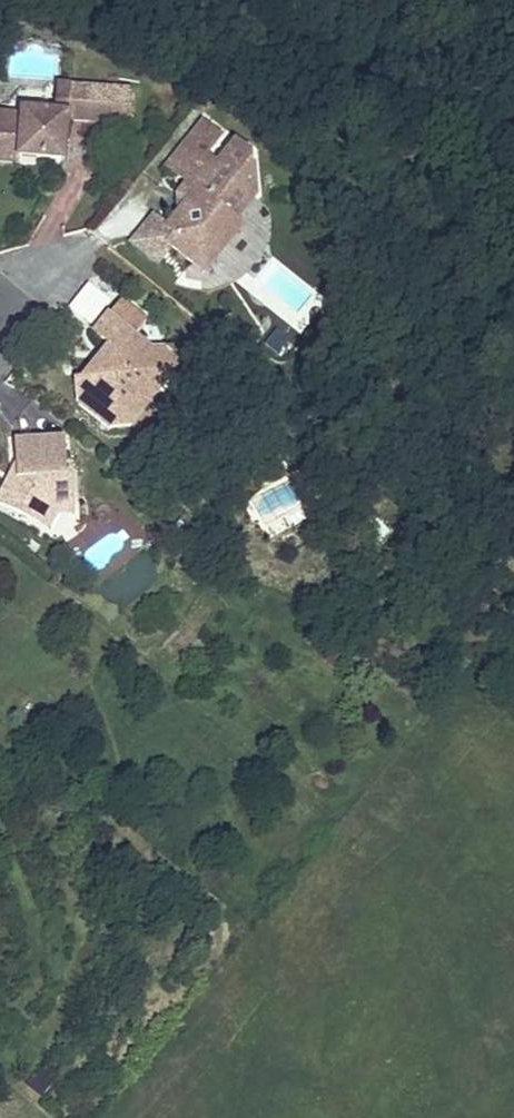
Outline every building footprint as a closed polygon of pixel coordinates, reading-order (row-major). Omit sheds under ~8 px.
[(56,85),(55,92),(90,95),(91,88),(56,85)] [(0,113),(0,148),(17,150),(17,155),(62,160),(66,119),(128,125),(131,92),(91,88),(90,95),(55,92),(53,113),(21,110),(20,115),(0,113)] [(202,124),(188,141),(205,156),(219,138),(202,124)] [(205,156),(188,141),(168,165),(188,182),(199,190),(182,210),(169,227),(176,233),(177,240),(173,245),(194,262),(198,257),(210,256),(215,260),(243,226),(237,220),(257,196),(254,168),(251,168),(250,154),(236,143),(218,166),(211,160),(205,156)] [(0,148),(0,161),(16,162),(17,155),(17,150),(0,148)] [(199,190),(188,182),(177,195),(179,207),(182,210),(199,190)] [(176,233),(169,227),(154,215),(133,241),(159,262),(173,245),(177,240),(176,233)] [(198,257),(194,262),(205,272),(215,260),(210,256),(198,257)] [(88,284),(69,308),(90,326),(109,301),(88,284)] [(109,427),(130,426),(156,394),(151,351),(134,337),(146,322),(120,301),(93,333),(110,347),(111,355),(97,372),(98,378),(84,379),(76,380),(79,403),(109,427)] [(110,347),(84,379),(98,378),(97,372),(111,355),(110,347)] [(151,351),(156,394),(175,371),(172,349),(151,351)] [(14,440),(15,467),(15,477),(11,486),(4,488),(0,496),(0,504),(41,525),(51,506),(73,505),(72,475),(66,476),(64,438),(14,440)] [(15,467),(4,488),(11,486),(15,477),(15,467)] [(56,514),(73,513),(73,505),(51,506),(41,525),(48,529),(56,514)]
